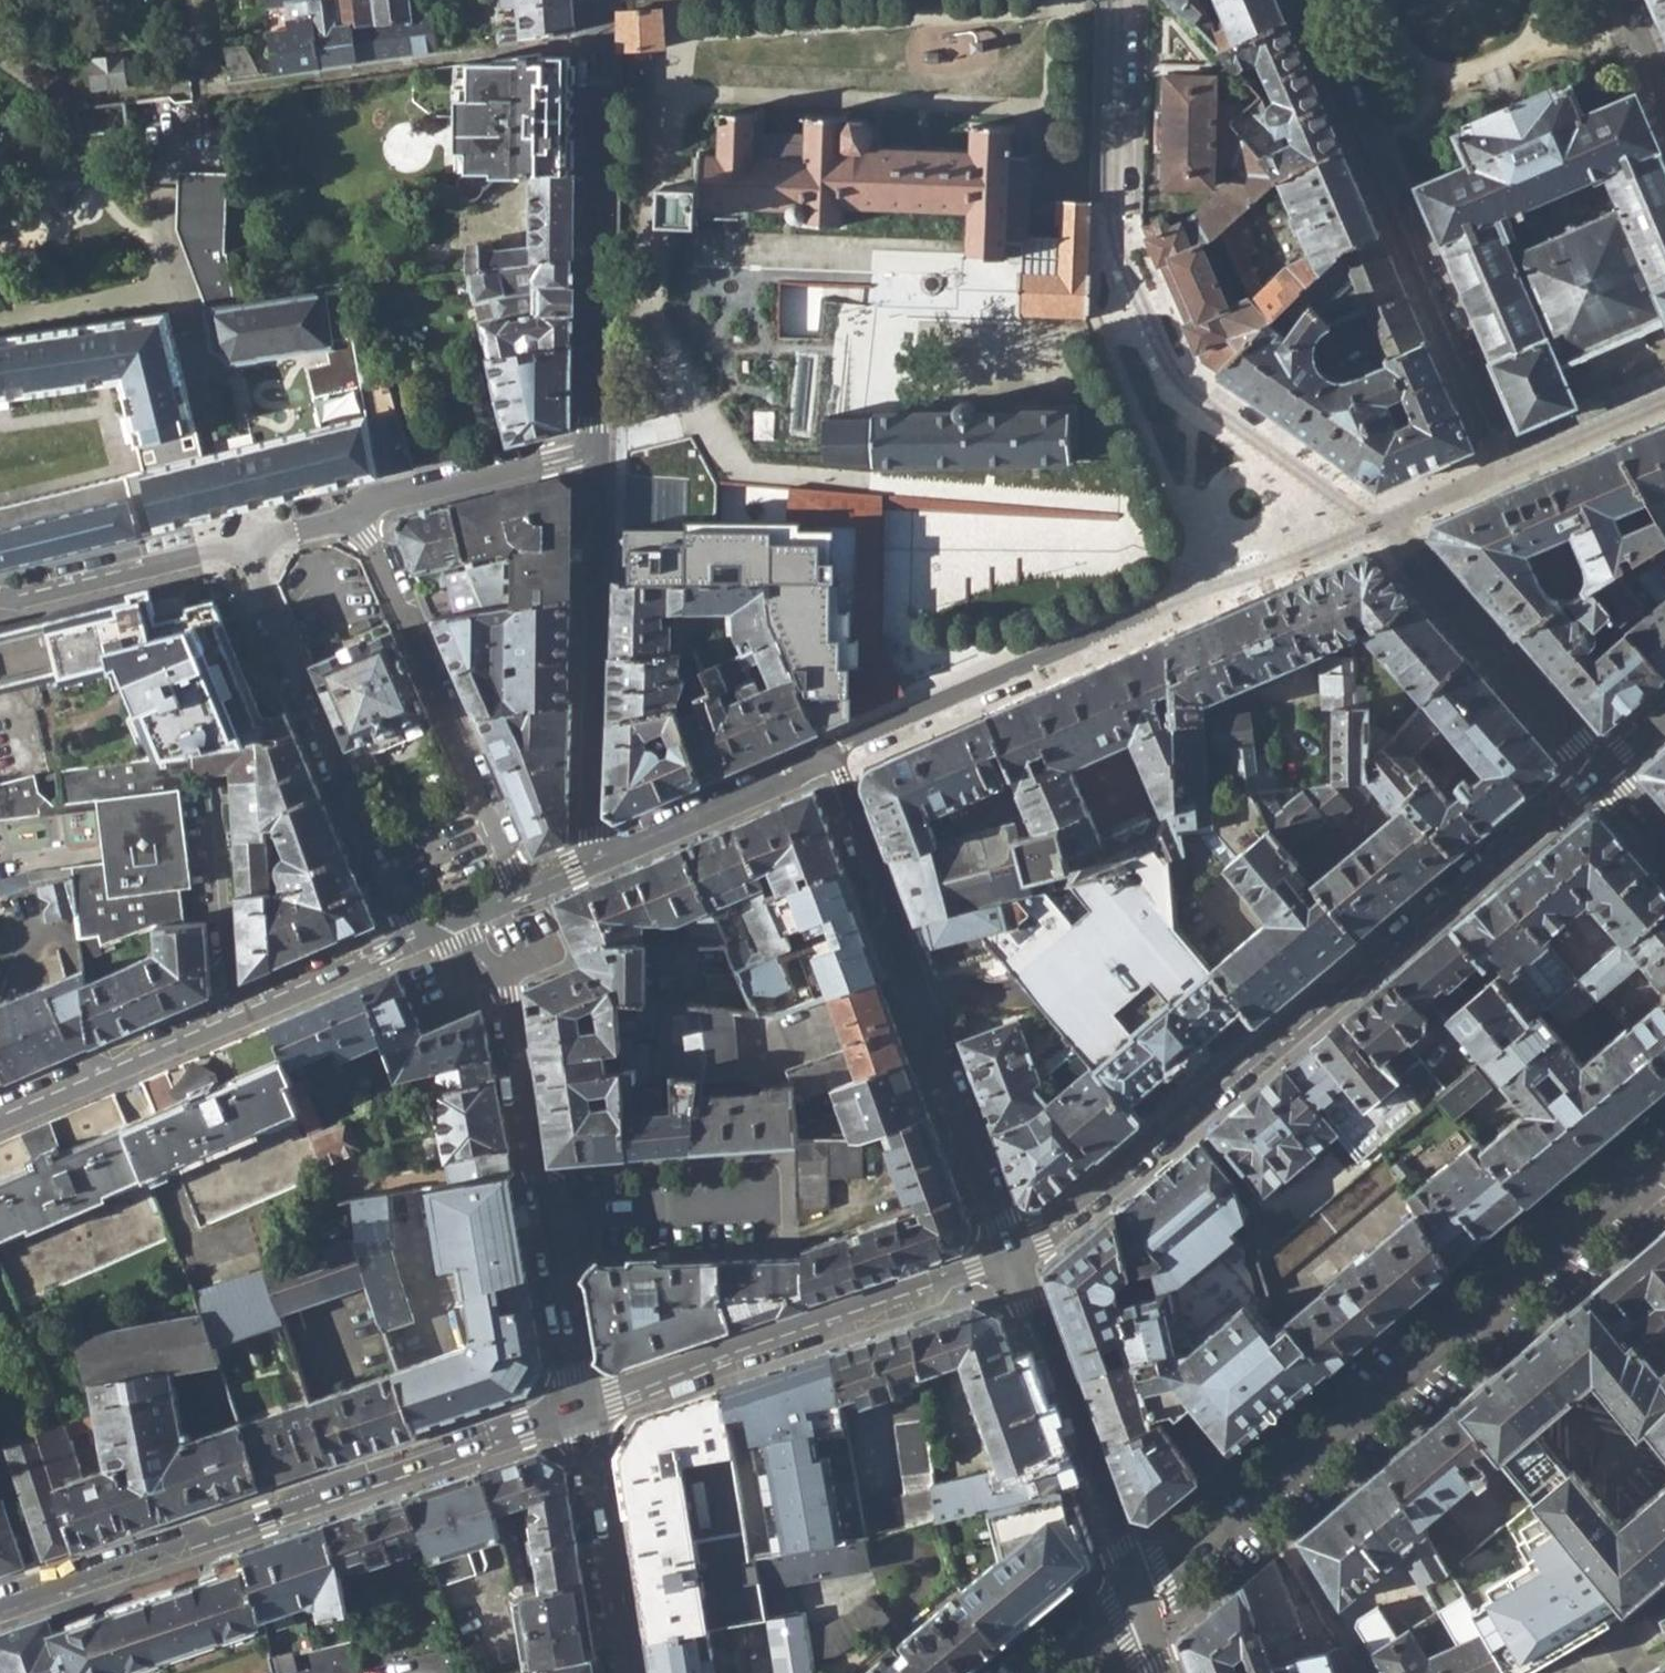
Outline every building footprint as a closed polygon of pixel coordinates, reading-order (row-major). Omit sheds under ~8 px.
[(319,65),(310,0),(266,0),(267,8),(285,6),(289,28),(270,30),(276,70),(319,65)] [(319,65),(356,60),(350,19),(337,22),(334,0),(310,0),(319,65)] [(337,22),(350,19),(356,60),(436,49),(432,14),(421,15),(415,4),(411,4),(411,0),(334,0),(337,22)] [(571,0),(516,0),(519,25),(506,27),(498,31),(498,40),(574,31),(571,0)] [(1218,49),(1286,21),(1277,0),(1171,0),(1218,49)] [(1664,38),(1664,0),(1649,0),(1664,38)] [(636,49),(637,57),(651,56),(651,47),(663,47),(661,9),(620,11),(620,19),(619,50),(636,49)] [(1261,95),(1243,109),(1229,120),(1278,181),(1342,150),(1286,21),(1218,49),(1238,70),(1253,63),(1263,87),(1269,87),(1270,93),(1261,95)] [(242,45),(223,47),(227,71),(227,78),(263,72),(242,45)] [(570,57),(541,57),(541,53),(522,53),(522,57),(510,57),(510,63),(458,63),(448,62),(444,185),(456,186),(461,174),(464,172),(469,171),(477,174),(494,174),(531,174),(567,174),(570,57)] [(90,60),(94,89),(125,85),(121,55),(90,60)] [(1201,363),(1215,373),(1263,328),(1248,295),(1227,303),(1201,244),(1205,243),(1207,241),(1213,237),(1223,239),(1220,232),(1220,231),(1239,214),(1278,181),(1229,120),(1243,109),(1239,104),(1234,102),(1215,100),(1216,76),(1167,75),(1167,109),(1157,109),(1156,149),(1166,150),(1165,184),(1170,184),(1199,185),(1211,186),(1212,185),(1213,162),(1236,163),(1241,169),(1194,216),(1169,226),(1169,223),(1165,218),(1160,218),(1154,221),(1155,224),(1141,225),(1151,250),(1153,249),(1165,244),(1196,317),(1185,322),(1183,323),(1201,363)] [(1452,128),(1464,159),(1413,181),(1440,245),(1519,427),(1579,401),(1562,362),(1592,349),(1610,341),(1627,333),(1663,318),(1664,322),(1664,161),(1661,151),(1632,86),(1582,107),(1571,81),(1559,86),(1556,78),(1501,102),(1463,118),(1465,123),(1452,128)] [(76,107),(80,135),(130,128),(126,100),(76,107)] [(704,151),(701,151),(700,157),(700,160),(700,161),(700,183),(699,206),(704,206),(790,210),(789,214),(793,217),(796,220),(804,221),(804,224),(844,226),(845,205),(969,210),(968,247),(967,256),(1007,258),(1007,255),(1013,256),(1021,256),(1021,270),(1018,270),(1017,282),(1020,282),(1020,291),(1020,299),(1017,298),(1017,309),(1019,309),(1019,316),(1022,316),(1022,314),(1073,316),(1083,317),(1083,318),(1086,318),(1086,313),(1088,313),(1089,301),(1085,301),(1086,285),(1090,286),(1090,278),(1090,274),(1087,274),(1090,201),(1057,200),(1057,205),(1056,225),(1061,225),(1060,237),(1025,235),(1026,204),(1026,198),(1029,199),(1030,173),(1028,173),(1028,157),(1025,157),(1019,157),(1011,156),(1013,127),(972,125),(970,151),(927,149),(922,149),(917,149),(874,147),(874,140),(874,131),(865,121),(848,121),(848,114),(843,114),(842,117),(807,116),(806,141),(756,139),(756,131),(757,114),(720,112),(718,154),(705,153),(704,151)] [(1377,233),(1342,150),(1278,181),(1291,210),(1282,213),(1286,221),(1291,219),(1297,231),(1300,230),(1311,254),(1288,265),(1282,269),(1267,284),(1263,289),(1246,254),(1255,250),(1239,214),(1220,231),(1220,232),(1223,239),(1248,295),(1263,328),(1346,248),(1377,233)] [(179,225),(205,308),(235,303),(227,250),(227,169),(180,168),(179,225)] [(494,180),(494,174),(477,174),(469,171),(464,172),(461,174),(456,186),(444,185),(429,185),(430,197),(416,197),(417,214),(409,214),(409,243),(415,246),(416,259),(411,259),(412,278),(461,271),(461,200),(468,201),(472,199),(477,197),(481,193),(483,186),(484,188),(494,180)] [(464,252),(466,270),(573,254),(573,174),(567,174),(531,174),(530,246),(494,250),(493,247),(490,248),(485,243),(472,245),(469,252),(464,252)] [(699,206),(700,183),(679,182),(679,185),(664,185),(663,221),(698,222),(699,206)] [(1377,488),(1471,447),(1377,233),(1346,248),(1263,328),(1215,373),(1377,488)] [(1153,249),(1185,322),(1196,317),(1165,244),(1153,249)] [(466,270),(487,359),(573,345),(573,254),(466,270)] [(325,290),(235,303),(205,308),(208,329),(211,349),(213,349),(216,350),(219,351),(223,354),(225,356),(227,358),(228,362),(229,363),(235,362),(256,359),(255,357),(302,350),(306,349),(307,351),(333,347),(357,344),(346,287),(325,290)] [(0,334),(0,397),(89,384),(115,380),(122,379),(130,413),(133,425),(137,442),(197,427),(196,422),(176,334),(170,310),(0,334)] [(357,344),(333,347),(334,354),(335,358),(306,364),(320,425),(369,413),(366,399),(363,381),(360,361),(357,344)] [(573,427),(573,345),(487,359),(507,443),(573,427)] [(817,354),(809,353),(806,413),(814,414),(817,354)] [(360,361),(363,381),(383,377),(382,367),(371,359),(360,361)] [(369,413),(381,474),(414,465),(388,377),(383,377),(363,381),(366,399),(369,413)] [(125,471),(143,467),(139,448),(137,442),(133,425),(130,413),(122,379),(115,380),(89,384),(0,397),(0,424),(101,410),(111,461),(0,488),(0,501),(125,471)] [(955,406),(955,413),(929,413),(899,414),(873,415),(873,420),(867,420),(868,447),(870,447),(870,465),(901,464),(1047,461),(1071,461),(1070,411),(1053,411),(1034,411),(975,413),(974,406),(970,404),(968,403),(965,402),(961,403),(958,405),(955,406)] [(236,509),(381,474),(369,413),(320,425),(255,440),(254,441),(251,432),(228,437),(231,446),(221,449),(203,453),(169,461),(143,467),(158,528),(236,509)] [(830,416),(831,459),(870,465),(870,447),(868,447),(867,420),(873,420),(873,415),(860,415),(830,416)] [(1613,444),(1641,499),(1652,519),(1663,542),(1664,540),(1664,422),(1613,444)] [(197,427),(137,442),(139,448),(143,467),(169,461),(203,453),(199,434),(197,427)] [(626,460),(625,517),(716,519),(718,483),(694,438),(626,455),(626,460)] [(1428,536),(1516,636),(1562,607),(1559,599),(1548,595),(1544,591),(1538,585),(1528,562),(1523,550),(1569,530),(1580,554),(1582,567),(1580,581),(1574,591),(1566,594),(1571,601),(1587,590),(1613,574),(1650,550),(1663,542),(1652,519),(1620,533),(1612,511),(1641,499),(1613,444),(1433,523),(1428,536)] [(130,492),(140,533),(158,528),(143,467),(125,471),(130,492)] [(130,492),(125,471),(0,501),(0,523),(130,492)] [(466,553),(488,608),(516,604),(570,597),(570,534),(570,507),(570,486),(558,475),(453,503),(466,553)] [(881,493),(788,486),(786,522),(774,521),(774,538),(820,538),(822,578),(831,577),(831,634),(841,636),(842,663),(850,663),(850,718),(907,694),(900,679),(891,661),(887,653),(881,639),(881,528),(881,507),(881,493)] [(140,533),(130,492),(0,523),(0,566),(140,533)] [(1078,508),(881,493),(881,507),(1078,511),(1078,508)] [(450,581),(458,612),(488,608),(466,553),(453,503),(401,516),(394,527),(415,572),(446,562),(450,581)] [(716,519),(625,517),(625,581),(679,580),(680,583),(767,581),(772,612),(777,629),(780,628),(785,640),(823,730),(838,724),(850,718),(850,663),(842,663),(841,636),(831,634),(831,577),(822,578),(820,538),(774,538),(774,521),(716,519)] [(1650,550),(1660,563),(1664,569),(1664,540),(1663,542),(1650,550)] [(1650,550),(1613,574),(1626,588),(1660,563),(1650,550)] [(1361,553),(1279,585),(1310,656),(1353,637),(1360,633),(1354,622),(1364,618),(1372,628),(1389,618),(1413,597),(1376,555),(1361,553)] [(1613,574),(1587,590),(1611,618),(1617,627),(1641,608),(1626,588),(1613,574)] [(679,580),(625,581),(616,581),(613,656),(670,653),(671,637),(671,619),(657,618),(659,615),(687,610),(734,612),(737,631),(719,633),(720,643),(695,648),(703,664),(785,640),(780,628),(777,629),(772,612),(767,581),(680,583),(679,580)] [(435,615),(458,612),(450,581),(422,587),(435,615)] [(1170,667),(1169,858),(1187,857),(1187,838),(1208,836),(1208,818),(1207,790),(1203,791),(1202,700),(1310,656),(1279,585),(1170,633),(1170,667)] [(60,772),(194,752),(279,740),(276,719),(262,717),(212,597),(155,613),(148,586),(0,623),(0,694),(37,685),(44,709),(33,711),(48,772),(60,772)] [(1605,730),(1664,680),(1624,634),(1616,641),(1594,660),(1588,653),(1593,645),(1596,637),(1595,630),(1604,623),(1611,618),(1587,590),(1571,601),(1562,607),(1516,636),(1597,727),(1605,730)] [(571,703),(570,597),(516,604),(488,608),(458,612),(435,615),(474,711),(571,703)] [(1465,656),(1413,597),(1389,618),(1372,628),(1364,632),(1422,699),(1465,656)] [(1664,679),(1664,601),(1648,615),(1624,634),(1664,680),(1664,679)] [(1624,634),(1648,615),(1641,608),(1617,627),(1624,634)] [(1611,618),(1604,623),(1616,641),(1624,634),(1617,627),(1611,618)] [(312,665),(347,745),(378,734),(379,737),(399,729),(397,724),(427,713),(392,629),(362,643),(360,639),(341,648),(343,651),(312,665)] [(1002,752),(1013,784),(1023,817),(1029,829),(1057,823),(1067,866),(1071,883),(1121,857),(1154,846),(1166,856),(1169,858),(1170,667),(1170,633),(1026,696),(982,714),(1002,752)] [(703,664),(713,687),(702,692),(704,698),(702,707),(693,710),(686,713),(705,782),(823,730),(785,640),(703,664)] [(613,656),(611,721),(681,700),(683,700),(680,695),(688,684),(686,676),(682,676),(681,663),(679,653),(670,653),(613,656)] [(1353,705),(1353,655),(1322,656),(1322,706),(1329,705),(1353,705)] [(1557,762),(1465,656),(1422,699),(1483,771),(1450,799),(1411,752),(1438,730),(1417,704),(1380,741),(1418,779),(1417,782),(1401,796),(1425,825),(1437,815),(1441,820),(1430,830),(1432,833),(1453,858),(1558,769),(1557,762)] [(686,713),(693,710),(689,697),(683,700),(686,713)] [(705,782),(686,713),(683,700),(681,700),(611,721),(608,811),(619,819),(705,782)] [(536,853),(569,837),(571,703),(474,711),(514,800),(513,802),(536,853)] [(1365,780),(1366,755),(1366,705),(1353,705),(1329,705),(1330,783),(1365,780)] [(1246,788),(1254,788),(1294,785),(1292,766),(1266,766),(1253,766),(1245,711),(1209,714),(1212,747),(1219,750),(1231,749),(1237,788),(1246,788)] [(884,848),(936,835),(933,824),(930,815),(1005,781),(993,757),(1002,752),(982,714),(862,764),(861,783),(884,848)] [(286,715),(276,719),(279,740),(194,752),(197,775),(231,773),(244,978),(376,922),(364,896),(349,861),(286,715)] [(1357,939),(1453,858),(1432,833),(1423,841),(1418,836),(1428,828),(1425,825),(1401,796),(1417,782),(1418,779),(1380,741),(1366,755),(1365,780),(1368,785),(1393,815),(1311,884),(1320,894),(1357,939)] [(1639,767),(1640,773),(1664,802),(1664,746),(1639,767)] [(193,886),(180,791),(197,788),(197,775),(194,752),(60,772),(63,801),(94,798),(96,808),(104,865),(72,869),(73,878),(78,916),(82,942),(97,937),(98,948),(157,926),(184,924),(179,888),(193,886)] [(1002,752),(993,757),(1005,781),(1013,784),(1002,752)] [(38,815),(37,808),(44,798),(41,795),(37,778),(0,787),(0,821),(38,815)] [(1368,785),(1365,780),(1330,783),(1294,785),(1254,788),(1259,821),(1287,854),(1368,785)] [(1255,1025),(1357,939),(1320,894),(1311,903),(1286,872),(1295,864),(1287,854),(1259,821),(1254,788),(1246,788),(1208,818),(1208,836),(1187,838),(1187,857),(1169,858),(1173,902),(1186,902),(1225,869),(1268,924),(1211,972),(1244,1012),(1255,1025)] [(814,791),(737,823),(758,873),(771,869),(775,880),(763,884),(768,896),(803,884),(799,875),(807,871),(812,881),(844,870),(814,791)] [(38,818),(64,813),(64,811),(63,801),(50,803),(44,798),(37,808),(38,815),(38,818)] [(64,813),(96,808),(94,798),(63,801),(64,811),(64,813)] [(1498,888),(1543,942),(1580,908),(1580,904),(1591,906),(1623,943),(1664,909),(1664,886),(1599,810),(1593,808),(1498,888)] [(933,824),(936,835),(956,829),(953,818),(933,824)] [(936,835),(884,848),(896,875),(903,895),(913,922),(927,918),(979,903),(1003,899),(1014,896),(1031,895),(1032,884),(1023,876),(1013,833),(1010,820),(956,829),(936,835)] [(768,896),(763,884),(758,873),(737,823),(683,847),(728,947),(739,970),(789,946),(782,928),(768,896)] [(1029,829),(1013,833),(1023,876),(1067,866),(1057,823),(1029,829)] [(1033,994),(1075,1048),(1082,1056),(1090,1064),(1129,1109),(1166,1079),(1168,1080),(1189,1063),(1211,1045),(1210,1041),(1244,1012),(1211,972),(1175,929),(1173,902),(1169,858),(1166,856),(1154,846),(1121,857),(1071,883),(1090,906),(1071,921),(1044,888),(1036,891),(1040,899),(1034,904),(1046,915),(1040,923),(1014,896),(1003,899),(979,903),(927,918),(913,922),(919,936),(925,947),(980,930),(998,951),(1009,962),(1016,972),(1033,994)] [(647,944),(682,945),(689,945),(728,947),(683,847),(556,900),(578,951),(598,943),(647,944)] [(758,873),(763,884),(775,880),(771,869),(758,873)] [(856,902),(844,870),(812,881),(803,884),(768,896),(782,928),(823,914),(856,902)] [(0,883),(0,899),(30,891),(26,876),(0,883)] [(49,923),(78,916),(73,878),(41,887),(49,923)] [(1498,888),(1451,927),(1482,961),(1486,968),(1493,961),(1505,976),(1498,981),(1529,1020),(1539,1012),(1547,1006),(1577,981),(1543,942),(1498,888)] [(823,914),(830,933),(789,946),(739,970),(745,984),(757,1012),(780,1012),(835,994),(884,978),(864,922),(856,902),(823,914)] [(1623,943),(1582,977),(1598,997),(1640,961),(1661,985),(1663,1000),(1634,1023),(1627,1030),(1664,1074),(1664,909),(1623,943)] [(159,952),(87,982),(96,1043),(213,992),(207,922),(191,924),(184,924),(157,926),(159,952)] [(1451,927),(1346,1015),(1424,1107),(1438,1096),(1445,1090),(1407,1045),(1423,1032),(1425,1018),(1418,1008),(1444,986),(1448,990),(1453,985),(1482,961),(1451,927)] [(933,967),(998,951),(980,930),(925,947),(933,967)] [(98,953),(98,948),(97,937),(82,942),(84,958),(97,955),(98,953)] [(619,1041),(615,1001),(646,1003),(647,944),(598,943),(578,951),(583,964),(527,988),(551,1162),(628,1155),(623,1091),(622,1083),(621,1067),(609,1068),(606,1050),(620,1049),(619,1041)] [(689,945),(682,945),(681,998),(660,997),(658,1005),(688,1007),(689,945)] [(736,1010),(757,1012),(745,984),(719,985),(720,971),(739,970),(728,947),(689,945),(688,1007),(702,1009),(736,1010)] [(1482,961),(1453,985),(1464,1001),(1494,977),(1486,968),(1482,961)] [(0,1007),(0,1063),(8,1081),(96,1043),(87,982),(86,970),(0,1007)] [(396,971),(363,986),(385,1038),(399,1071),(430,1066),(490,1053),(482,1010),(424,1034),(396,971)] [(1529,1020),(1498,981),(1494,977),(1464,1001),(1447,1016),(1482,1059),(1529,1020)] [(1577,981),(1547,1006),(1555,1016),(1563,1026),(1598,997),(1582,977),(1577,981)] [(749,1073),(736,1010),(702,1009),(708,1052),(704,1079),(695,1150),(795,1143),(795,1140),(794,1101),(843,1084),(908,1058),(880,984),(886,982),(884,978),(835,994),(852,1045),(789,1067),(792,1077),(768,1084),(749,1073)] [(271,1026),(282,1057),(287,1068),(297,1063),(305,1060),(338,1046),(342,1056),(385,1038),(363,986),(271,1026)] [(704,1079),(708,1052),(702,1009),(688,1007),(658,1005),(646,1003),(615,1001),(619,1041),(637,1039),(661,1037),(662,1080),(673,1080),(704,1079)] [(1547,1006),(1539,1012),(1547,1021),(1555,1016),(1547,1006)] [(1519,1102),(1525,1110),(1487,1142),(1483,1140),(1477,1142),(1527,1202),(1664,1087),(1664,1074),(1627,1030),(1622,1024),(1617,1027),(1618,1033),(1582,1064),(1547,1021),(1539,1012),(1529,1020),(1482,1059),(1519,1102)] [(1320,1139),(1344,1168),(1355,1158),(1364,1151),(1367,1155),(1381,1143),(1413,1116),(1424,1107),(1346,1015),(1281,1070),(1209,1132),(1261,1196),(1284,1177),(1286,1179),(1318,1154),(1312,1146),(1320,1139)] [(958,1039),(992,1130),(1025,1119),(1045,1105),(1046,1103),(1048,1100),(1034,1086),(1041,1078),(1017,1017),(958,1039)] [(1627,1030),(1634,1023),(1629,1017),(1622,1024),(1627,1030)] [(619,1041),(620,1049),(621,1067),(622,1083),(637,1082),(637,1039),(619,1041)] [(1048,1100),(1057,1090),(1090,1064),(1082,1056),(1075,1048),(1064,1058),(1041,1078),(1034,1086),(1048,1100)] [(514,1175),(490,1053),(430,1066),(434,1090),(433,1090),(447,1160),(450,1159),(455,1184),(509,1176),(514,1175)] [(188,1078),(175,1091),(179,1103),(128,1125),(150,1176),(175,1165),(201,1226),(328,1172),(322,1159),(310,1133),(288,1082),(292,1081),(287,1068),(282,1057),(220,1084),(217,1086),(213,1077),(195,1067),(188,1078)] [(879,1134),(883,1133),(929,1117),(908,1058),(843,1084),(863,1140),(879,1134)] [(305,1060),(297,1063),(300,1071),(308,1068),(305,1060)] [(1045,1105),(1093,1160),(1139,1122),(1129,1109),(1090,1064),(1057,1090),(1048,1100),(1046,1103),(1045,1105)] [(1445,1090),(1438,1096),(1455,1117),(1489,1087),(1473,1067),(1445,1090)] [(292,1081),(288,1082),(310,1133),(323,1127),(300,1077),(292,1081)] [(628,1155),(695,1150),(704,1079),(673,1080),(674,1107),(662,1107),(662,1088),(623,1091),(628,1155)] [(1413,1116),(1430,1136),(1437,1144),(1461,1123),(1455,1117),(1438,1096),(1424,1107),(1413,1116)] [(992,1130),(1021,1204),(1024,1202),(1024,1203),(1026,1205),(1029,1206),(1031,1207),(1033,1207),(1037,1206),(1038,1204),(1040,1206),(1093,1160),(1045,1105),(1025,1119),(992,1130)] [(1381,1143),(1385,1154),(1393,1168),(1430,1136),(1413,1116),(1381,1143)] [(915,1197),(919,1210),(958,1197),(929,1117),(883,1133),(906,1200),(915,1197)] [(310,1133),(322,1159),(355,1145),(344,1119),(323,1127),(310,1133)] [(54,1133),(28,1144),(36,1163),(0,1178),(0,1260),(19,1305),(175,1239),(150,1176),(128,1125),(71,1148),(62,1152),(54,1133)] [(828,1140),(795,1140),(795,1143),(796,1160),(829,1159),(828,1140)] [(846,1140),(828,1140),(829,1159),(829,1176),(829,1178),(847,1177),(846,1140)] [(863,1140),(846,1140),(847,1177),(863,1177),(863,1140)] [(1199,1140),(1114,1212),(1130,1277),(1135,1300),(1148,1354),(1132,1361),(1148,1406),(1176,1396),(1182,1414),(1188,1412),(1195,1406),(1215,1390),(1232,1414),(1259,1399),(1269,1419),(1327,1370),(1285,1320),(1266,1296),(1264,1289),(1255,1259),(1252,1249),(1229,1177),(1199,1140)] [(1448,1269),(1527,1202),(1477,1142),(1408,1197),(1417,1212),(1448,1269)] [(1364,1151),(1355,1158),(1358,1162),(1367,1155),(1364,1151)] [(1264,1289),(1398,1179),(1393,1168),(1385,1154),(1255,1259),(1264,1289)] [(796,1160),(796,1177),(829,1176),(829,1159),(796,1160)] [(541,1364),(509,1176),(455,1184),(431,1187),(443,1263),(461,1260),(475,1334),(467,1344),(397,1369),(416,1428),(526,1390),(541,1364)] [(829,1193),(829,1178),(829,1176),(796,1177),(797,1195),(829,1193)] [(366,1281),(383,1329),(411,1318),(396,1272),(388,1237),(393,1236),(390,1193),(355,1198),(359,1234),(352,1237),(366,1281)] [(830,1207),(829,1193),(797,1195),(797,1218),(830,1207)] [(898,1218),(849,1235),(864,1283),(957,1252),(969,1227),(958,1197),(919,1210),(923,1220),(901,1227),(898,1218)] [(1044,1271),(1084,1376),(1113,1366),(1102,1340),(1118,1336),(1128,1361),(1132,1361),(1148,1354),(1135,1300),(1119,1305),(1115,1288),(1130,1277),(1114,1212),(1044,1271)] [(1327,1370),(1448,1269),(1417,1212),(1358,1260),(1355,1254),(1351,1258),(1351,1260),(1337,1270),(1330,1275),(1334,1279),(1285,1320),(1327,1370)] [(1589,1294),(1644,1360),(1645,1359),(1659,1376),(1664,1370),(1664,1356),(1657,1347),(1664,1340),(1664,1229),(1589,1294)] [(802,1257),(801,1257),(799,1288),(775,1294),(751,1297),(743,1294),(724,1295),(721,1296),(731,1328),(864,1283),(849,1235),(802,1251),(802,1257)] [(297,1306),(366,1281),(352,1237),(327,1246),(292,1258),(265,1267),(282,1312),(285,1323),(289,1332),(304,1327),(297,1306)] [(801,1257),(719,1260),(724,1295),(743,1294),(751,1297),(775,1294),(799,1288),(801,1257)] [(724,1295),(719,1260),(598,1264),(587,1277),(592,1308),(600,1357),(615,1367),(731,1328),(721,1296),(724,1295)] [(217,1348),(285,1323),(282,1312),(265,1267),(196,1291),(217,1348)] [(237,1404),(233,1392),(229,1380),(217,1348),(196,1291),(134,1314),(139,1330),(83,1343),(82,1336),(41,1352),(71,1423),(100,1413),(97,1403),(84,1407),(77,1405),(72,1392),(93,1386),(174,1368),(204,1361),(221,1408),(237,1404)] [(1586,1296),(1664,1391),(1664,1370),(1659,1376),(1645,1359),(1644,1360),(1589,1294),(1586,1296)] [(1497,1458),(1521,1485),(1532,1499),(1597,1580),(1608,1594),(1622,1612),(1664,1576),(1664,1484),(1615,1526),(1592,1499),(1570,1472),(1568,1474),(1532,1428),(1591,1378),(1636,1432),(1644,1426),(1664,1452),(1664,1391),(1586,1296),(1454,1407),(1497,1458)] [(975,1304),(914,1324),(924,1375),(961,1363),(997,1468),(934,1482),(935,1490),(939,1516),(1070,1484),(1024,1360),(1015,1362),(999,1315),(975,1304)] [(914,1324),(832,1352),(843,1409),(860,1403),(860,1406),(915,1387),(914,1385),(925,1382),(924,1375),(914,1324)] [(832,1352),(721,1390),(726,1418),(747,1414),(752,1444),(759,1488),(762,1512),(768,1551),(780,1549),(801,1546),(846,1538),(831,1453),(818,1455),(815,1431),(846,1426),(843,1409),(832,1352)] [(285,1373),(302,1367),(297,1355),(283,1361),(285,1373)] [(1084,1376),(1107,1440),(1154,1424),(1148,1406),(1132,1361),(1128,1361),(1113,1366),(1084,1376)] [(266,1484),(335,1461),(313,1399),(302,1367),(285,1373),(287,1388),(258,1399),(251,1385),(233,1392),(237,1404),(243,1422),(266,1484)] [(93,1386),(97,1403),(100,1413),(71,1423),(37,1434),(78,1548),(266,1484),(243,1422),(199,1434),(197,1429),(196,1426),(190,1426),(174,1368),(93,1386)] [(417,1432),(416,1428),(397,1369),(313,1399),(335,1461),(417,1432)] [(233,1392),(251,1385),(243,1375),(229,1380),(233,1392)] [(764,1612),(762,1601),(757,1563),(750,1564),(726,1418),(721,1390),(641,1418),(618,1454),(646,1634),(711,1621),(764,1612)] [(1232,1450),(1248,1437),(1232,1414),(1215,1390),(1195,1406),(1232,1450)] [(1160,1422),(1182,1414),(1176,1396),(1148,1406),(1154,1424),(1160,1422)] [(1248,1437),(1269,1419),(1259,1399),(1232,1414),(1248,1437)] [(1454,1407),(1384,1467),(1419,1527),(1497,1458),(1454,1407)] [(929,1438),(928,1432),(930,1431),(930,1419),(896,1423),(899,1442),(929,1438)] [(1198,1477),(1160,1422),(1154,1424),(1107,1440),(1135,1514),(1151,1517),(1198,1477)] [(78,1548),(37,1434),(0,1446),(0,1473),(3,1472),(13,1470),(45,1559),(78,1548)] [(931,1455),(929,1438),(899,1442),(900,1459),(931,1455)] [(540,1452),(482,1471),(497,1514),(502,1535),(513,1586),(521,1584),(525,1594),(584,1584),(565,1466),(540,1452)] [(933,1473),(931,1455),(900,1459),(903,1477),(933,1473)] [(1419,1527),(1384,1467),(1299,1538),(1341,1604),(1403,1552),(1436,1611),(1396,1637),(1378,1605),(1353,1623),(1385,1672),(1505,1672),(1478,1629),(1466,1607),(1453,1584),(1444,1569),(1423,1534),(1419,1527)] [(482,1471),(408,1496),(424,1542),(430,1560),(439,1587),(477,1575),(485,1572),(487,1566),(479,1543),(502,1535),(497,1514),(482,1471)] [(935,1490),(934,1482),(933,1473),(903,1477),(906,1494),(935,1490)] [(958,1592),(1001,1642),(1074,1583),(1092,1549),(1092,1546),(1070,1484),(939,1516),(935,1517),(951,1585),(958,1592)] [(906,1525),(935,1517),(939,1516),(935,1490),(906,1494),(890,1499),(906,1525)] [(412,1547),(424,1542),(408,1496),(326,1524),(339,1571),(355,1565),(355,1569),(413,1551),(412,1547)] [(4,1499),(0,1501),(0,1575),(28,1565),(4,1499)] [(886,1530),(906,1525),(890,1499),(877,1502),(886,1530)] [(1622,1612),(1608,1594),(1597,1580),(1532,1499),(1505,1521),(1529,1559),(1487,1585),(1492,1593),(1466,1607),(1505,1672),(1516,1672),(1622,1612)] [(864,1535),(886,1530),(877,1502),(860,1507),(864,1535)] [(347,1610),(339,1571),(326,1524),(244,1550),(257,1593),(260,1605),(263,1617),(307,1601),(319,1606),(319,1610),(313,1611),(305,1612),(305,1617),(311,1616),(311,1617),(347,1610)] [(757,1563),(762,1601),(794,1596),(798,1578),(868,1566),(864,1535),(846,1538),(801,1546),(780,1549),(768,1551),(756,1554),(757,1563)] [(257,1593),(244,1550),(218,1560),(222,1573),(107,1614),(126,1671),(126,1672),(246,1672),(244,1664),(226,1667),(215,1606),(257,1593)] [(1272,1560),(1240,1587),(1260,1635),(1298,1620),(1272,1560)] [(513,1586),(527,1670),(535,1668),(596,1656),(584,1584),(525,1594),(521,1584),(513,1586)] [(1234,1663),(1246,1653),(1250,1655),(1254,1670),(1245,1672),(1278,1672),(1276,1669),(1260,1635),(1240,1587),(1178,1638),(1191,1672),(1237,1672),(1234,1663)] [(889,1650),(909,1672),(964,1672),(1001,1642),(958,1592),(906,1638),(889,1650)] [(854,1643),(873,1631),(888,1620),(869,1598),(854,1607),(840,1618),(826,1626),(809,1629),(813,1659),(833,1654),(854,1643)] [(270,1655),(263,1617),(260,1605),(243,1610),(243,1618),(248,1618),(256,1657),(270,1655)] [(117,1672),(119,1672),(126,1671),(107,1614),(98,1617),(117,1672)] [(76,1657),(71,1628),(59,1633),(53,1616),(17,1629),(16,1628),(0,1633),(0,1671),(1,1672),(79,1672),(76,1657)] [(98,1617),(85,1622),(71,1628),(76,1657),(81,1672),(117,1672),(98,1617)] [(1308,1642),(1298,1620),(1260,1635),(1276,1669),(1323,1656),(1326,1656),(1320,1638),(1308,1642)] [(711,1621),(646,1634),(653,1672),(719,1672),(711,1621)] [(270,1655),(275,1672),(353,1672),(361,1671),(353,1640),(315,1648),(311,1645),(270,1655)] [(889,1650),(862,1672),(909,1672),(889,1650)] [(1326,1656),(1323,1656),(1330,1672),(1360,1672),(1345,1650),(1326,1656)] [(596,1656),(535,1668),(535,1672),(599,1672),(596,1656)] [(1323,1656),(1276,1669),(1278,1672),(1330,1672),(1323,1656)] [(1647,1672),(1664,1672),(1664,1663),(1647,1672)]
